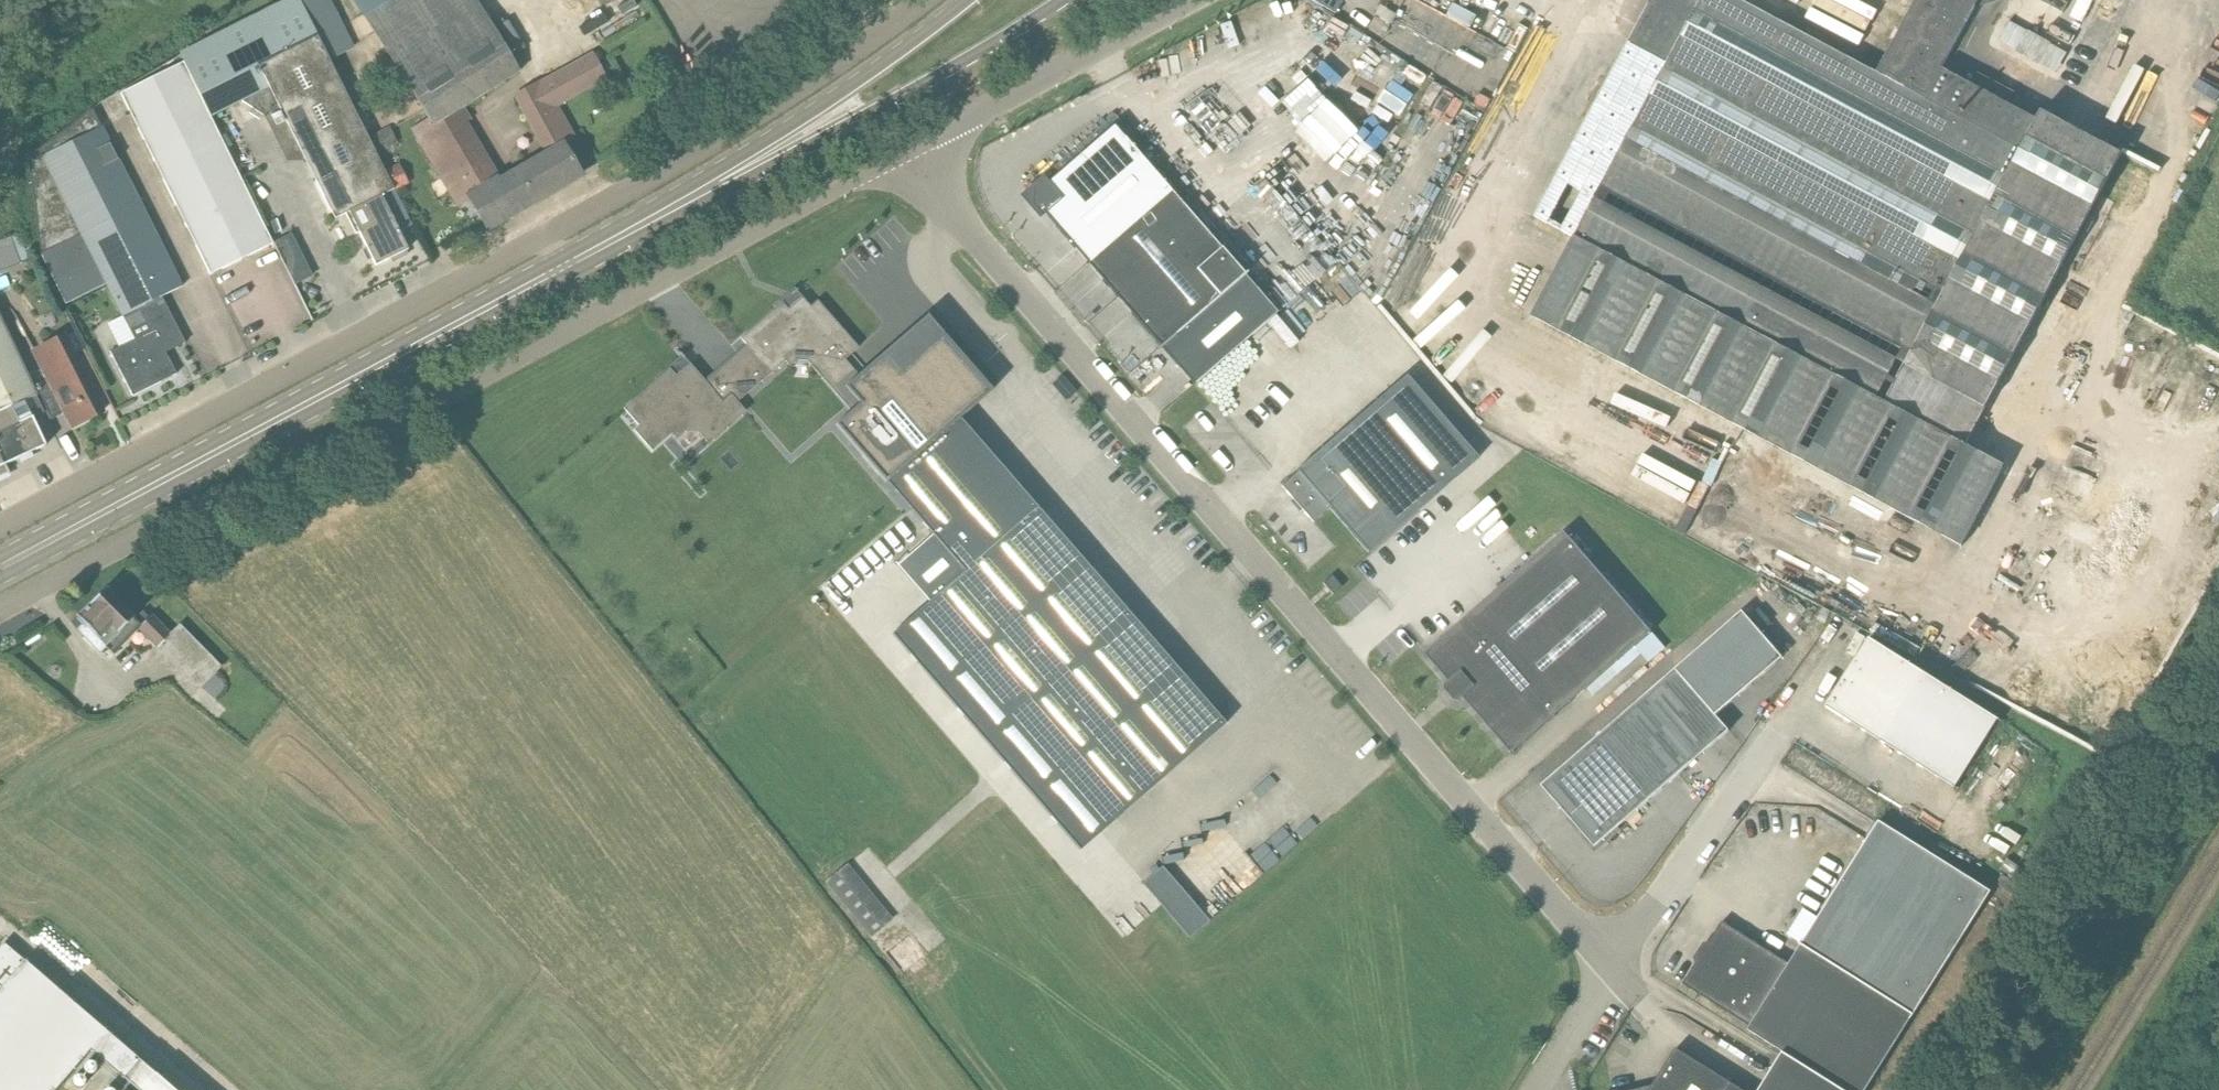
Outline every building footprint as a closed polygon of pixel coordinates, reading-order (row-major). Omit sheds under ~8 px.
[(381,197),(395,190),(394,189),(386,173),(377,153),(369,138),(364,128),(356,112),(329,60),(317,35),(300,0),(290,0),(181,55),(210,114),(242,100),(265,117),(287,161),(306,160),(336,219),(350,212),(381,197)] [(317,35),(329,60),(354,47),(330,0),(300,0),(317,35)] [(499,181),(461,113),(454,116),(452,111),(521,73),(499,38),(475,0),(354,0),(363,16),(426,119),(410,129),(457,207),(474,198),(490,224),(516,211),(499,181)] [(1341,2),(1338,0),(1311,0),(1334,14),(1341,2)] [(2126,131),(2043,95),(2040,100),(1950,61),(1977,0),(1911,0),(1887,55),(1761,0),(1639,0),(1545,211),(1570,222),(1523,330),(1952,518),(1944,536),(1970,547),(2013,449),(1977,434),(2006,368),(2020,374),(2040,329),(2039,329),(2126,131)] [(499,181),(516,211),(533,201),(578,174),(550,121),(561,115),(557,107),(607,79),(594,54),(519,96),(546,145),(527,156),(531,163),(517,171),(500,181),(499,181)] [(211,275),(272,244),(183,63),(121,94),(211,275)] [(1289,89),(1230,141),(1274,190),(1333,138),(1289,89)] [(92,108),(29,156),(40,256),(65,304),(105,284),(121,317),(123,316),(161,297),(182,287),(142,207),(92,108)] [(364,109),(356,112),(364,128),(371,124),(364,109)] [(1045,215),(1090,266),(1173,194),(1171,192),(1113,126),(1047,183),(1044,180),(1032,190),(1031,206),(1041,218),(1045,215)] [(389,128),(369,138),(377,153),(397,143),(389,128)] [(1376,187),(1333,138),(1274,190),(1303,223),(1317,240),(1376,187)] [(1230,141),(1171,192),(1173,194),(1243,275),(1245,273),(1303,223),(1230,141)] [(386,173),(394,189),(405,183),(397,168),(386,173)] [(350,212),(359,232),(375,266),(407,250),(399,233),(413,226),(395,190),(381,197),(350,212)] [(1160,347),(1243,275),(1173,194),(1090,266),(1160,347)] [(296,288),(304,284),(314,279),(292,235),(282,240),(274,244),(296,288)] [(12,236),(0,240),(0,271),(22,263),(21,261),(27,259),(26,244),(16,247),(12,236)] [(1245,273),(1243,275),(1160,347),(1158,349),(1159,350),(1161,348),(1193,385),(1276,313),(1244,276),(1247,274),(1245,273)] [(119,347),(109,352),(132,396),(175,374),(165,353),(162,348),(183,338),(161,297),(123,316),(134,339),(119,347)] [(747,347),(705,382),(722,401),(730,394),(737,403),(785,362),(782,359),(799,345),(807,345),(831,372),(858,349),(817,302),(810,308),(801,298),(787,310),(781,303),(740,339),(747,347)] [(55,436),(0,314),(0,477),(7,474),(3,465),(45,446),(43,442),(55,436)] [(97,325),(108,346),(121,339),(111,318),(97,325)] [(861,407),(838,427),(964,572),(928,603),(891,636),(1080,851),(1116,819),(1226,724),(958,417),(992,387),(943,331),(928,345),(916,331),(888,356),(885,352),(844,388),(861,407)] [(71,428),(103,411),(65,336),(33,352),(47,379),(34,385),(51,419),(64,414),(71,428)] [(722,401),(705,382),(689,364),(675,376),(669,369),(623,409),(638,427),(633,431),(652,452),(671,434),(669,431),(688,415),(697,415),(711,431),(740,406),(737,403),(730,394),(722,401)] [(1298,470),(1282,486),(1314,523),(1330,509),(1369,553),(1479,458),(1406,375),(1297,468),(1298,470)] [(1513,754),(1652,632),(1565,533),(1426,654),(1513,754)] [(1333,595),(1342,588),(1332,576),(1323,583),(1333,595)] [(136,618),(107,589),(78,618),(84,623),(77,630),(101,654),(107,647),(114,654),(140,629),(190,680),(199,688),(221,667),(212,658),(180,625),(170,633),(152,615),(149,618),(143,611),(136,618)] [(1676,669),(1717,716),(1783,658),(1743,611),(1676,669)] [(1955,788),(1998,719),(1870,639),(1827,707),(1955,788)] [(1730,731),(1717,716),(1676,669),(1542,786),(1596,847),(1730,731)] [(1803,944),(1914,1015),(1992,892),(1880,821),(1803,944)] [(870,938),(892,919),(848,865),(825,884),(870,938)] [(1143,883),(1190,937),(1210,921),(1163,866),(1143,883)] [(1684,984),(1751,1027),(1749,1030),(1784,1052),(1772,1071),(1802,1089),(1867,1089),(1914,1015),(1803,944),(1790,964),(1723,922),(1684,984)] [(124,1078),(139,1061),(3,944),(0,947),(0,1089),(55,1089),(90,1049),(124,1078)] [(1677,1049),(1651,1089),(1743,1089),(1677,1049)] [(139,1061),(124,1078),(137,1089),(173,1089),(139,1061)] [(1772,1071),(1760,1089),(1802,1089),(1772,1071)]
